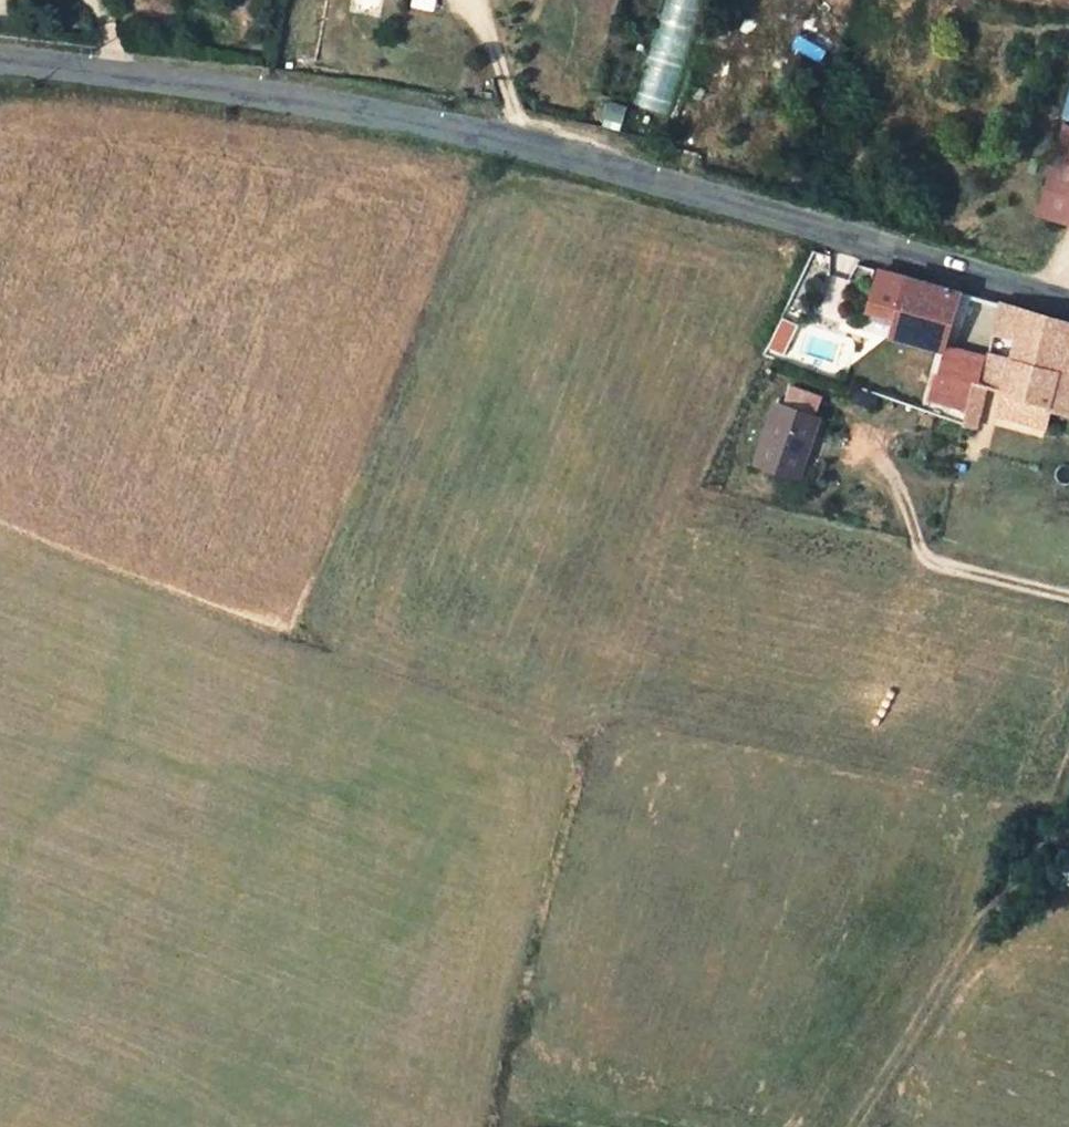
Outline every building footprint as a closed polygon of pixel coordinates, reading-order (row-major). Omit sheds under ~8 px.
[(701,0),(662,0),(637,106),(675,114),(701,0)] [(1044,215),(1068,222),(1068,125),(1063,123),(1037,213),(1044,215)] [(941,350),(944,340),(947,328),(956,294),(905,280),(877,272),(867,312),(894,319),(889,337),(931,349),(929,359),(938,362),(941,350)] [(956,294),(947,328),(958,331),(967,296),(956,294)] [(977,386),(1001,392),(1020,311),(997,304),(977,386)] [(1065,323),(1020,311),(1001,392),(1046,404),(1065,323)] [(1046,404),(1045,407),(1068,413),(1068,324),(1065,323),(1046,404)] [(941,350),(953,354),(956,344),(944,340),(941,350)] [(947,378),(953,354),(941,350),(938,362),(935,374),(939,376),(947,378)] [(960,382),(968,384),(970,377),(962,374),(960,382)] [(960,382),(947,378),(939,376),(935,391),(968,401),(973,385),(968,384),(960,382)] [(782,403),(815,413),(820,395),(788,385),(782,403)] [(815,420),(776,407),(757,462),(795,475),(815,420)]
